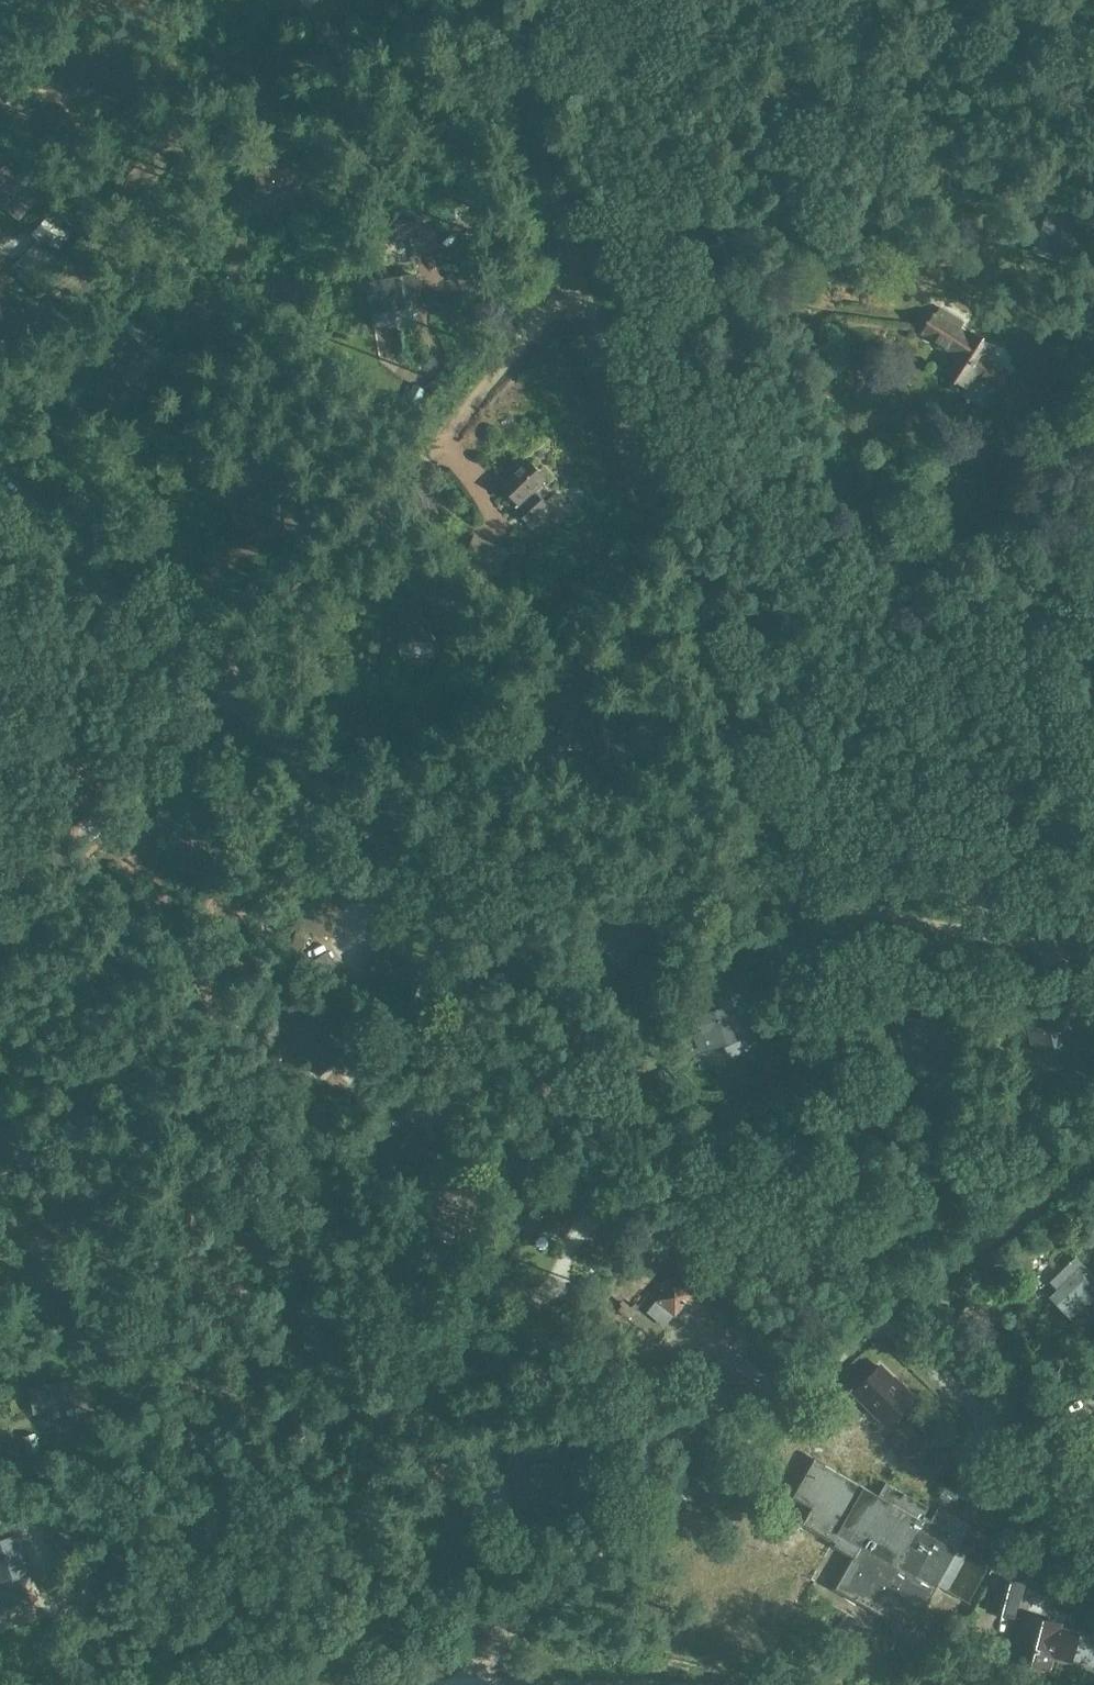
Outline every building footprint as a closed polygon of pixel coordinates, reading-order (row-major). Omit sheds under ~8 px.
[(258,195),(300,192),(297,157),(255,160),(258,195)] [(10,214),(22,201),(18,197),(28,186),(6,167),(0,174),(0,180),(6,186),(0,193),(0,205),(10,214)] [(396,236),(440,230),(437,207),(393,214),(396,236)] [(1030,252),(1060,263),(1077,219),(1047,208),(1030,252)] [(421,256),(432,255),(430,232),(418,234),(421,256)] [(369,297),(374,328),(397,324),(398,329),(416,326),(410,296),(420,294),(417,276),(368,285),(370,297),(369,297)] [(934,317),(923,334),(956,356),(945,372),(968,387),(977,373),(996,385),(1003,374),(984,361),(990,352),(959,331),(963,325),(939,309),(934,317)] [(526,464),(502,487),(522,509),(519,512),(528,521),(547,503),(534,490),(543,481),(526,464)] [(264,497),(242,504),(251,529),(267,524),(271,536),(288,531),(274,489),(263,492),(264,497)] [(392,607),(406,611),(398,651),(410,655),(424,653),(436,648),(422,609),(436,604),(432,594),(412,599),(394,596),(392,607)] [(357,987),(342,968),(328,979),(343,998),(357,987)] [(667,1016),(703,1006),(698,986),(661,996),(667,1016)] [(1057,1032),(1070,1029),(1070,1027),(1082,1024),(1077,1003),(1050,1009),(1051,1013),(1027,1019),(1035,1052),(1060,1046),(1057,1032)] [(706,1016),(693,1021),(693,1019),(684,1022),(690,1039),(699,1036),(705,1053),(736,1042),(724,1009),(706,1016)] [(320,1075),(343,1051),(312,1020),(289,1044),(320,1075)] [(541,1192),(528,1217),(545,1226),(544,1227),(565,1238),(577,1214),(581,1206),(580,1202),(565,1194),(560,1196),(558,1201),(541,1192)] [(1074,1321),(1070,1325),(1085,1341),(1093,1333),(1093,1278),(1084,1267),(1051,1299),(1063,1312),(1064,1311),(1074,1321)] [(656,1302),(673,1317),(693,1294),(673,1277),(654,1298),(657,1301),(656,1302)] [(618,1312),(628,1321),(634,1314),(624,1305),(618,1312)] [(647,1334),(662,1329),(659,1317),(643,1322),(647,1334)] [(1069,1331),(1051,1348),(1065,1363),(1083,1345),(1069,1331)] [(896,1385),(881,1370),(855,1397),(889,1431),(917,1403),(903,1389),(900,1392),(894,1386),(896,1385)] [(72,1384),(32,1390),(35,1412),(74,1406),(75,1412),(92,1409),(89,1392),(93,1392),(91,1378),(72,1381),(72,1384)] [(926,1468),(943,1487),(969,1465),(951,1445),(926,1468)] [(834,1541),(856,1553),(836,1589),(895,1622),(899,1636),(908,1641),(912,1640),(916,1633),(913,1631),(938,1586),(968,1603),(992,1561),(961,1544),(971,1525),(939,1507),(931,1520),(924,1516),(929,1508),(886,1484),(877,1499),(816,1465),(799,1496),(817,1506),(808,1523),(835,1538),(834,1541)] [(60,1517),(48,1509),(39,1510),(38,1505),(16,1510),(16,1514),(13,1515),(15,1522),(22,1521),(22,1524),(41,1520),(52,1528),(60,1517)] [(34,1611),(27,1589),(34,1587),(32,1578),(21,1581),(19,1575),(30,1571),(17,1536),(0,1542),(0,1546),(11,1578),(12,1577),(14,1583),(0,1587),(0,1622),(34,1611)] [(786,1567),(819,1563),(816,1539),(784,1543),(786,1567)] [(1016,1620),(1025,1583),(995,1575),(985,1612),(1016,1620)] [(1061,1626),(1023,1616),(1012,1657),(1050,1667),(1053,1656),(1071,1662),(1078,1635),(1060,1630),(1061,1626)]
